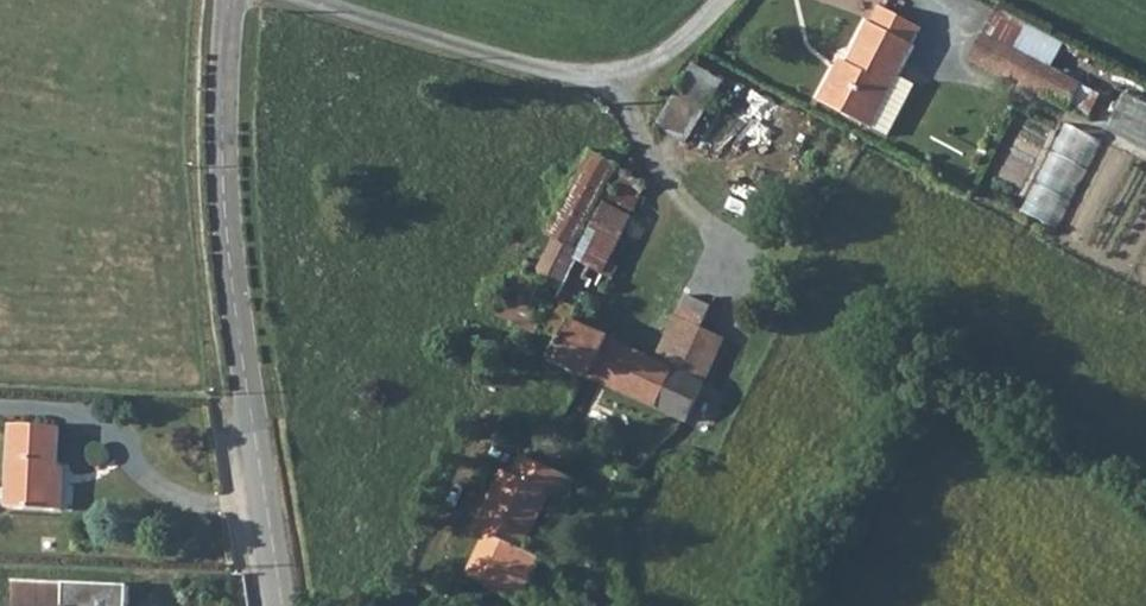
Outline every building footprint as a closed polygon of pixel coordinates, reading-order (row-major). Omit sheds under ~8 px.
[(910,45),(919,27),(879,6),(870,24),(868,23),(847,63),(840,77),(833,73),(820,101),(871,127),(880,108),(897,75),(912,46),(910,45)] [(1048,98),(1060,73),(981,33),(969,58),(1048,98)] [(840,77),(847,63),(840,60),(833,73),(840,77)] [(687,143),(723,81),(693,63),(667,107),(657,124),(687,143)] [(1060,73),(1048,98),(1089,119),(1102,94),(1060,73)] [(897,75),(880,108),(896,117),(913,83),(897,75)] [(1112,102),(1102,123),(1145,145),(1145,119),(1112,102)] [(1064,228),(1104,138),(1067,122),(1027,212),(1064,228)] [(591,154),(545,237),(556,243),(578,254),(606,202),(622,171),(617,168),(591,154)] [(647,185),(628,175),(612,205),(631,216),(647,185)] [(612,205),(606,202),(578,254),(559,292),(582,306),(593,283),(598,285),(603,274),(601,273),(620,236),(631,216),(612,205)] [(559,292),(578,254),(556,243),(537,280),(559,292)] [(522,272),(499,317),(536,336),(546,315),(525,304),(537,280),(522,272)] [(574,322),(582,306),(559,292),(546,315),(536,336),(530,349),(555,361),(574,322)] [(655,362),(609,340),(589,377),(666,413),(685,422),(724,339),(720,336),(700,328),(710,306),(685,295),(655,362)] [(719,320),(723,311),(710,306),(700,328),(720,336),(725,323),(719,320)] [(589,377),(609,340),(588,329),(574,322),(555,361),(587,376),(589,377)] [(57,482),(60,428),(12,425),(7,508),(62,511),(64,483),(57,482)] [(574,479),(523,455),(514,474),(503,469),(476,528),(486,533),(466,576),(519,601),(540,557),(523,549),(550,493),(565,500),(574,479)] [(122,604),(130,605),(131,587),(18,582),(17,605),(122,605),(122,604)]
